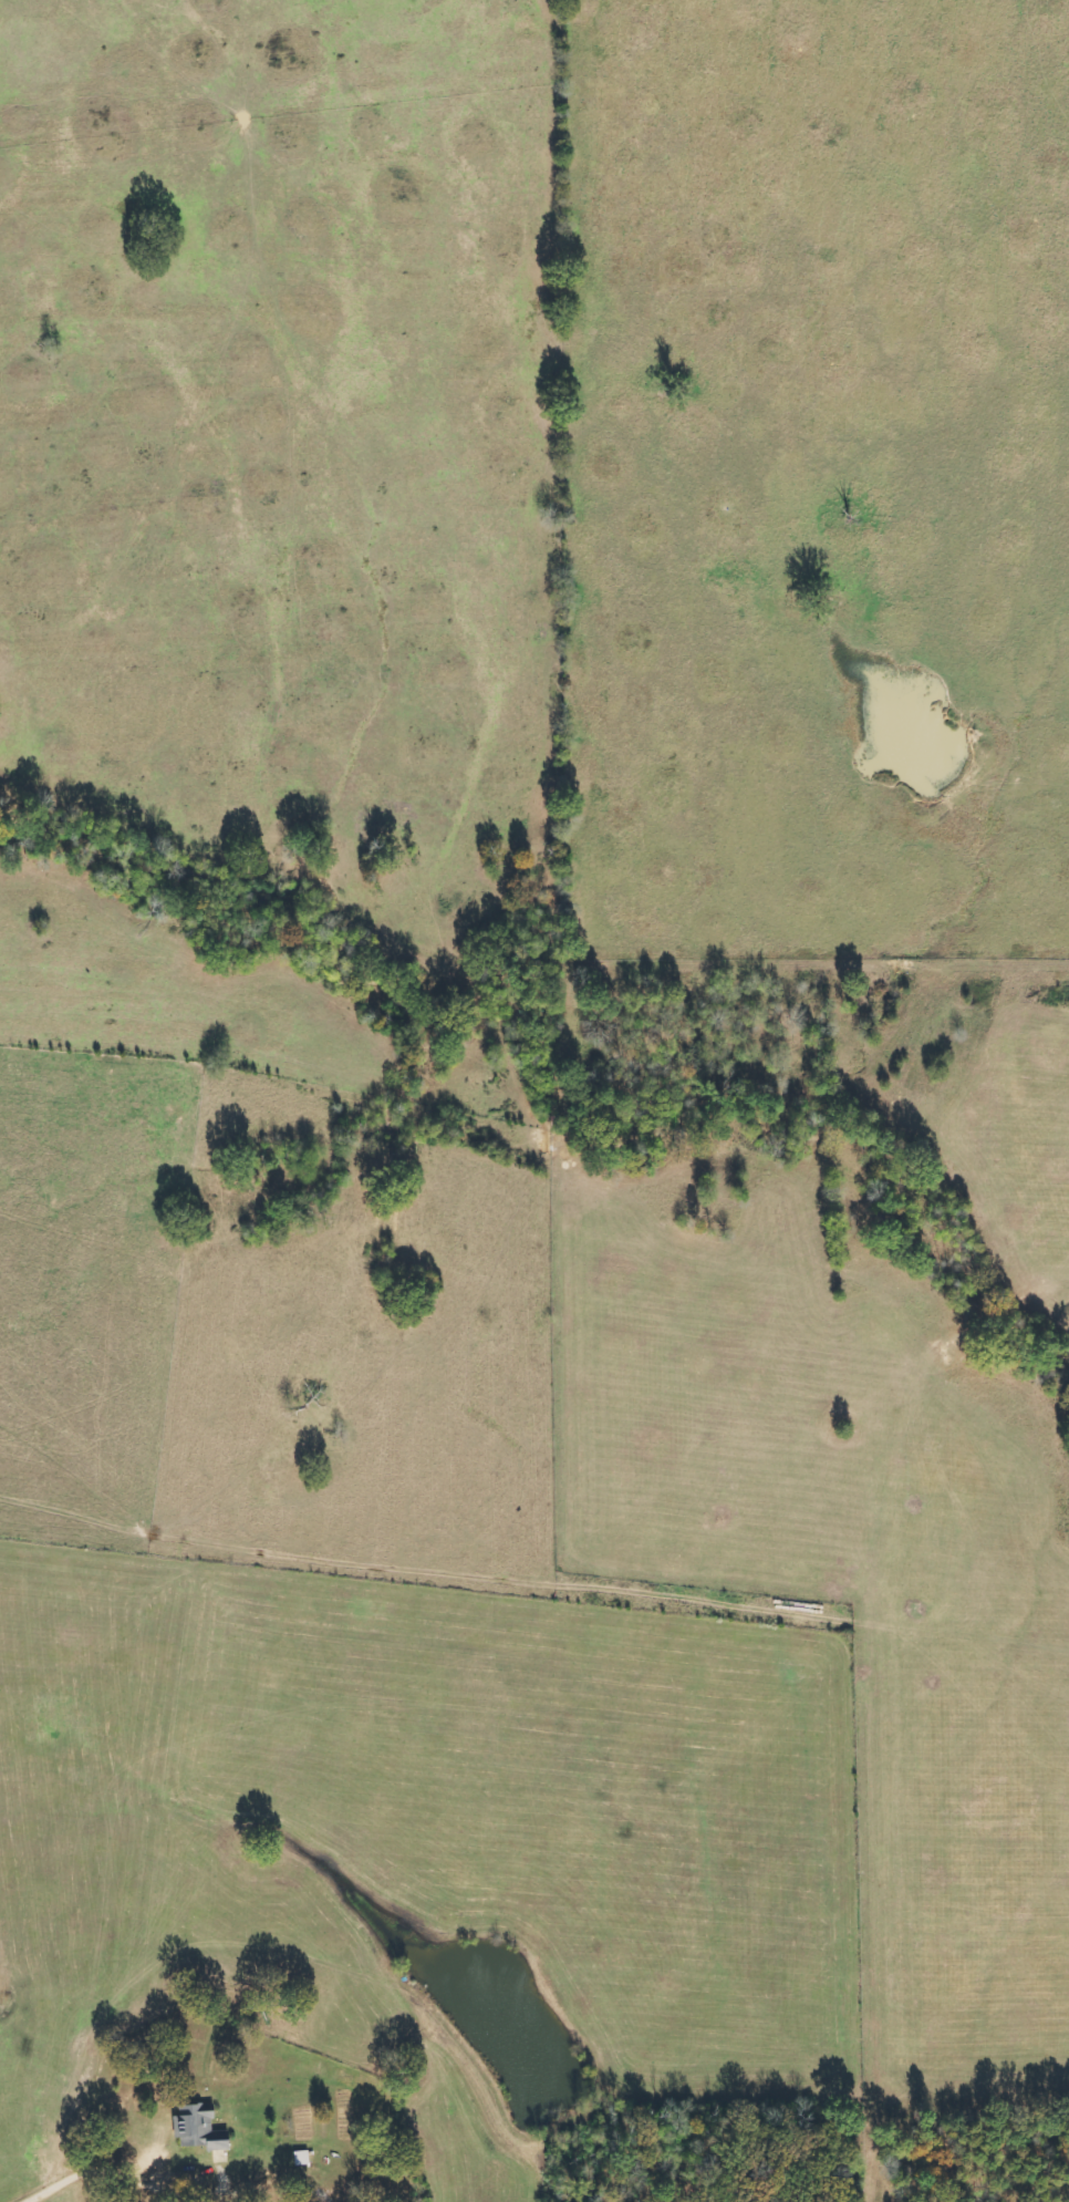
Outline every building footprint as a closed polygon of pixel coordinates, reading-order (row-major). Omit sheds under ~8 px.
[(229,2151),(229,2139),(214,2140),(212,2111),(205,2111),(205,2105),(179,2106),(179,2115),(177,2115),(179,2148),(205,2147),(205,2152),(229,2151)] [(310,2165),(309,2151),(295,2152),(296,2167),(310,2165)]
